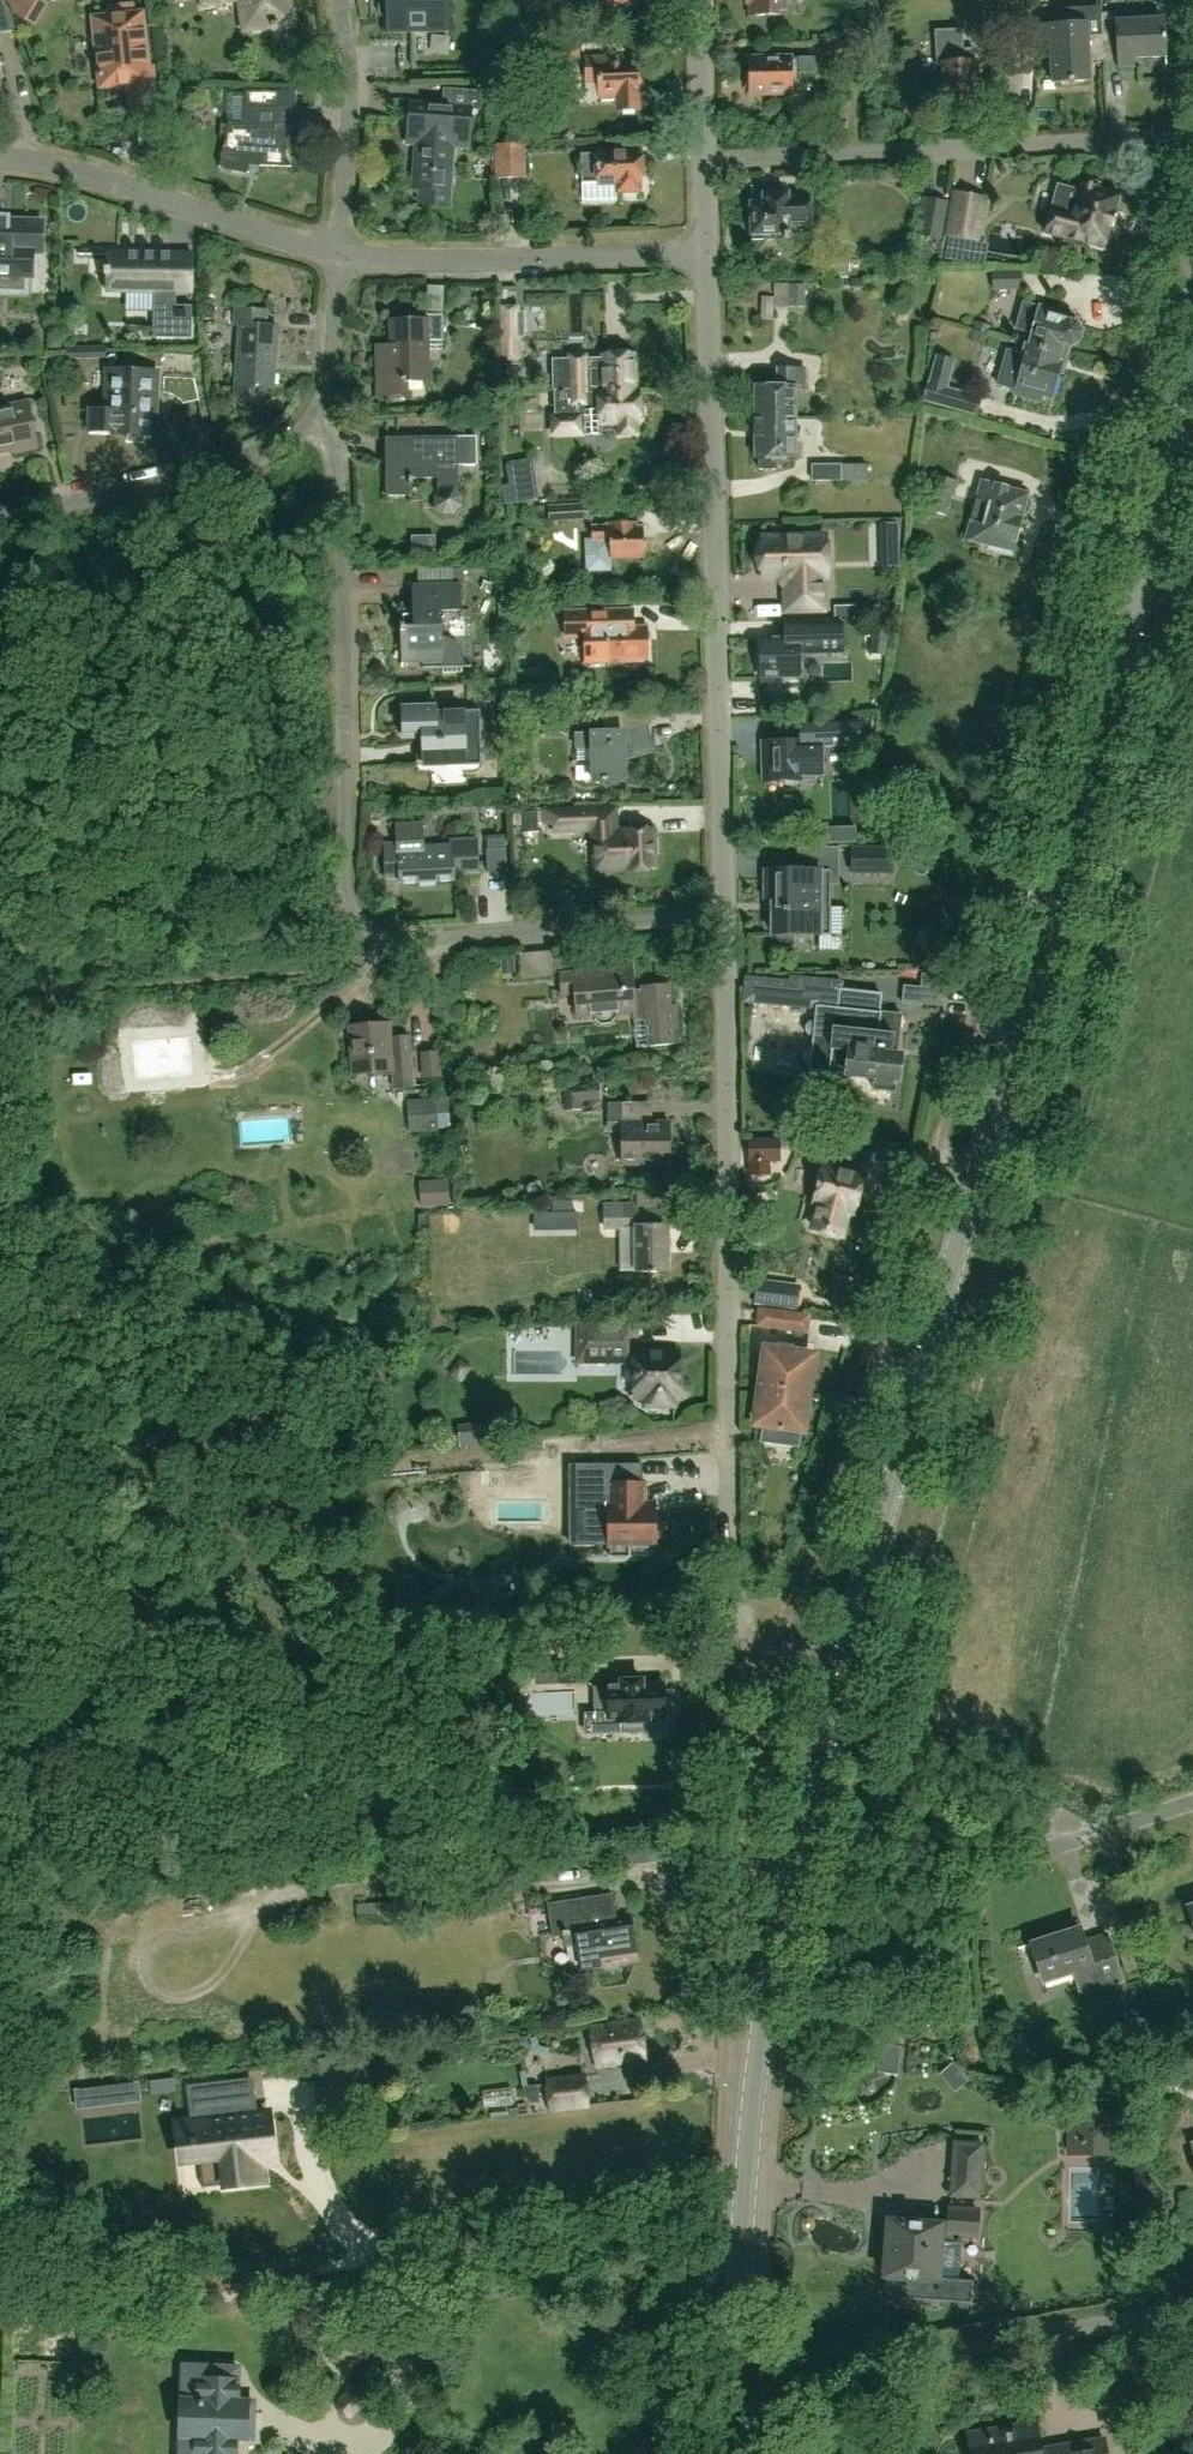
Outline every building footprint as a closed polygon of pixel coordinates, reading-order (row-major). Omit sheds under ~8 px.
[(14,30),(3,0),(0,0),(0,33),(14,30)] [(58,16),(62,0),(28,0),(26,7),(58,16)] [(240,30),(290,23),(287,0),(236,0),(240,30)] [(386,32),(447,31),(447,0),(379,0),(379,14),(382,17),(386,17),(386,32)] [(747,4),(749,4),(750,15),(788,14),(787,0),(747,0),(747,4)] [(107,16),(104,17),(92,18),(97,65),(99,87),(127,84),(130,117),(152,115),(142,13),(135,14),(134,2),(106,5),(107,16)] [(1049,41),(1051,82),(1090,80),(1089,61),(1103,61),(1101,13),(1101,6),(1065,8),(1066,24),(1039,25),(1040,41),(1049,41)] [(1115,13),(1101,13),(1103,61),(1117,60),(1118,68),(1133,67),(1133,59),(1165,57),(1163,18),(1116,21),(1115,13)] [(974,80),(977,80),(975,48),(964,49),(963,29),(934,30),(936,66),(943,66),(945,103),(950,103),(950,106),(960,105),(960,102),(975,101),(974,80)] [(616,111),(641,109),(637,62),(619,63),(619,56),(584,58),(585,82),(597,81),(598,99),(615,98),(616,111)] [(816,58),(792,58),(747,59),(748,93),(799,92),(799,74),(816,74),(816,58)] [(443,106),(409,103),(406,141),(419,142),(417,167),(414,167),(413,189),(420,189),(419,204),(449,206),(453,149),(468,150),(471,109),(480,110),(481,92),(444,89),(443,106)] [(280,92),(244,91),(243,122),(228,122),(227,126),(222,124),(222,140),(224,140),(218,167),(220,168),(220,169),(247,174),(247,172),(248,172),(248,165),(285,166),(286,125),(292,126),(293,109),(279,109),(280,92)] [(832,122),(832,130),(847,130),(848,122),(832,122)] [(494,145),(495,179),(526,179),(525,145),(494,145)] [(599,153),(580,154),(581,184),(582,202),(618,201),(618,191),(638,191),(638,184),(641,184),(641,176),(644,176),(644,158),(638,158),(638,152),(599,153)] [(1100,183),(1082,179),(1079,190),(1058,184),(1050,213),(1044,233),(1064,239),(1064,242),(1082,246),(1083,243),(1103,248),(1118,193),(1099,188),(1100,183)] [(946,235),(978,241),(986,198),(954,192),(946,235)] [(762,204),(748,204),(749,237),(789,235),(789,225),(810,224),(809,194),(788,195),(788,193),(762,193),(762,204)] [(938,238),(942,202),(923,200),(918,236),(938,238)] [(24,291),(25,277),(32,277),(33,252),(41,252),(42,221),(0,220),(0,290),(24,291)] [(99,276),(99,291),(153,292),(152,337),(191,338),(191,305),(175,305),(175,292),(193,293),(194,254),(99,253),(99,268),(97,268),(97,276),(99,276)] [(851,258),(832,258),(833,272),(851,271),(851,258)] [(992,291),(1022,289),(1021,270),(991,271),(992,291)] [(863,278),(852,278),(852,287),(863,286),(863,278)] [(805,285),(788,285),(788,308),(806,308),(805,285)] [(458,287),(457,299),(471,299),(472,287),(458,287)] [(522,301),(526,331),(542,329),(538,299),(522,301)] [(1031,335),(1028,344),(1067,355),(1070,345),(1078,341),(1081,332),(1076,323),(1072,322),(1074,316),(1039,306),(1021,301),(1014,330),(1031,335)] [(516,303),(499,303),(500,354),(517,354),(517,333),(522,333),(522,307),(516,308),(516,303)] [(264,391),(264,388),(273,389),(277,326),(265,325),(266,310),(236,308),(234,324),(239,325),(235,386),(236,395),(239,400),(244,403),(249,404),(254,404),(259,401),(263,396),(264,391)] [(429,381),(428,341),(443,341),(443,314),(426,315),(426,318),(389,319),(390,348),(376,348),(377,397),(407,396),(407,382),(429,381)] [(978,322),(976,329),(989,333),(991,326),(978,322)] [(1006,349),(995,384),(1015,390),(1013,395),(1040,402),(1042,397),(1050,400),(1058,373),(1062,374),(1067,356),(1028,344),(1024,343),(1021,353),(1006,349)] [(553,391),(637,390),(637,389),(636,389),(636,354),(628,354),(628,352),(607,352),(607,355),(598,355),(599,368),(587,369),(586,355),(568,355),(568,359),(552,359),(553,377),(553,391)] [(776,387),(754,386),(754,424),(775,424),(777,416),(795,416),(796,390),(807,390),(807,367),(776,368),(776,387)] [(932,368),(922,400),(950,409),(956,389),(947,386),(951,373),(932,368)] [(158,372),(106,369),(104,409),(89,409),(88,433),(128,434),(128,442),(144,442),(144,435),(149,435),(150,410),(156,410),(158,372)] [(637,390),(553,391),(553,406),(554,406),(554,413),(549,413),(550,437),(599,436),(599,426),(617,425),(619,436),(638,436),(637,425),(638,425),(638,417),(641,417),(640,397),(637,397),(637,390)] [(13,450),(14,453),(37,448),(28,402),(0,407),(0,453),(13,450)] [(777,416),(775,424),(754,424),(754,458),(758,459),(758,470),(775,470),(775,459),(795,459),(795,416),(777,416)] [(385,437),(386,496),(411,496),(411,478),(437,478),(437,492),(434,496),(434,508),(442,516),(454,516),(462,507),(462,496),(458,492),(458,466),(477,466),(477,437),(458,437),(385,437)] [(811,482),(867,481),(867,464),(811,465),(811,482)] [(946,517),(956,481),(936,476),(927,512),(946,517)] [(504,505),(539,499),(536,481),(501,487),(504,505)] [(1011,556),(1014,543),(1028,493),(981,481),(965,539),(989,546),(988,549),(1011,556)] [(591,503),(549,506),(550,520),(592,518),(591,503)] [(636,522),(608,523),(608,526),(591,527),(591,538),(585,538),(586,571),(612,570),(611,558),(644,557),(643,527),(636,527),(636,522)] [(900,523),(882,523),(883,538),(901,538),(900,523)] [(785,586),(785,611),(823,610),(822,576),(826,576),(825,538),(762,539),(762,545),(760,549),(757,559),(760,568),(763,572),(763,578),(781,577),(787,583),(785,586)] [(460,583),(411,585),(413,626),(404,626),(405,636),(399,636),(401,663),(422,662),(422,668),(442,667),(442,673),(462,672),(462,666),(464,666),(464,661),(464,656),(463,652),(461,649),(459,644),(456,642),(452,639),(449,637),(446,637),(442,637),(441,612),(461,611),(460,583)] [(564,639),(584,639),(585,663),(609,662),(608,660),(621,659),(621,662),(643,661),(643,659),(648,658),(647,627),(635,628),(634,606),(563,610),(564,639)] [(759,639),(760,677),(799,676),(799,654),(843,653),(842,619),(784,621),(785,638),(759,639)] [(885,656),(889,631),(874,629),(870,654),(885,656)] [(417,727),(417,738),(418,771),(431,770),(432,778),(455,777),(454,771),(478,770),(477,712),(464,713),(464,711),(435,711),(435,705),(402,706),(403,728),(417,727)] [(593,781),(594,781),(623,780),(623,747),(649,740),(645,725),(622,732),(621,713),(604,713),(605,732),(576,732),(576,746),(592,745),(593,781)] [(761,742),(762,781),(802,780),(802,777),(821,776),(821,746),(857,745),(857,721),(799,722),(800,741),(761,742)] [(630,826),(630,829),(617,830),(616,805),(543,810),(543,823),(552,822),(554,833),(592,831),(594,871),(633,869),(633,873),(648,872),(648,869),(656,869),(654,828),(647,828),(646,825),(630,826)] [(539,811),(522,813),(523,827),(540,826),(539,811)] [(395,823),(396,849),(384,849),(385,876),(398,875),(399,883),(454,880),(454,874),(479,873),(477,837),(449,838),(449,846),(424,847),(423,822),(395,823)] [(505,848),(486,849),(487,873),(507,872),(505,848)] [(894,872),(895,850),(851,850),(851,871),(894,872)] [(830,908),(830,870),(765,870),(765,899),(773,899),(772,935),(819,935),(819,908),(830,908)] [(514,959),(502,960),(503,974),(515,973),(514,959)] [(631,969),(560,975),(561,995),(574,994),(576,1016),(591,1015),(601,1024),(610,1023),(617,1013),(634,1011),(634,1017),(640,1020),(644,1019),(647,1044),(642,1044),(642,1046),(679,1043),(675,1005),(670,1005),(668,983),(641,985),(642,989),(633,990),(631,969)] [(897,1054),(901,1015),(878,1012),(880,994),(840,990),(841,982),(790,977),(790,982),(757,979),(757,981),(745,980),(743,1001),(815,1009),(814,1020),(808,1023),(805,1025),(804,1032),(807,1035),(812,1038),(811,1048),(806,1050),(802,1054),(801,1060),(804,1063),(809,1067),(809,1069),(828,1071),(828,1072),(843,1074),(843,1078),(873,1081),(872,1090),(894,1092),(895,1083),(898,1054),(897,1054)] [(903,1003),(920,1005),(921,988),(904,986),(903,1003)] [(390,1022),(348,1026),(352,1075),(391,1071),(393,1087),(413,1085),(409,1036),(391,1038),(390,1022)] [(432,1028),(414,1028),(415,1080),(433,1079),(432,1028)] [(188,1073),(185,1035),(127,1039),(130,1077),(188,1073)] [(460,1071),(460,1044),(441,1044),(440,1070),(460,1071)] [(599,1085),(581,1086),(582,1101),(600,1100),(599,1085)] [(666,1113),(666,1096),(640,1095),(640,1113),(666,1113)] [(448,1100),(414,1102),(416,1131),(450,1129),(448,1100)] [(607,1134),(621,1134),(622,1165),(662,1164),(662,1153),(669,1153),(669,1122),(622,1123),(622,1103),(607,1103),(607,1134)] [(745,1139),(747,1176),(771,1175),(770,1162),(781,1161),(780,1138),(745,1139)] [(827,1142),(826,1157),(838,1158),(839,1143),(827,1142)] [(815,1203),(807,1227),(840,1236),(847,1211),(852,1213),(862,1176),(824,1166),(814,1203),(815,1203)] [(450,1180),(421,1182),(423,1206),(452,1204),(450,1180)] [(554,1201),(554,1212),(574,1212),(574,1201),(554,1201)] [(678,1202),(635,1203),(603,1203),(603,1231),(619,1230),(619,1272),(635,1272),(668,1271),(668,1229),(678,1229),(678,1202)] [(751,1305),(794,1309),(796,1290),(753,1285),(751,1305)] [(785,1310),(757,1307),(755,1327),(782,1330),(785,1310)] [(811,1314),(785,1310),(782,1330),(808,1334),(811,1314)] [(643,1399),(644,1406),(676,1405),(676,1399),(682,1399),(689,1393),(689,1389),(682,1389),(681,1359),(679,1359),(679,1353),(633,1355),(633,1322),(575,1322),(575,1364),(633,1364),(634,1399),(643,1399)] [(766,1350),(761,1386),(807,1393),(807,1390),(810,1388),(811,1378),(809,1376),(812,1356),(792,1354),(793,1345),(777,1343),(776,1351),(766,1350)] [(462,1361),(452,1375),(461,1382),(467,1374),(471,1368),(466,1364),(462,1361)] [(807,1393),(761,1386),(756,1423),(762,1424),(759,1443),(798,1448),(802,1424),(805,1422),(806,1413),(804,1411),(807,1393)] [(611,1464),(570,1464),(571,1501),(572,1546),(591,1546),(608,1546),(608,1545),(611,1545),(611,1557),(630,1557),(630,1545),(657,1545),(657,1541),(662,1539),(665,1535),(665,1530),(662,1526),(657,1524),(657,1503),(644,1504),(644,1482),(642,1482),(611,1482),(611,1464)] [(588,1661),(545,1662),(546,1684),(588,1683),(588,1661)] [(592,1688),(594,1716),(607,1715),(608,1723),(622,1722),(623,1732),(644,1731),(643,1722),(649,1722),(649,1717),(664,1716),(664,1708),(672,1708),(672,1692),(663,1692),(663,1683),(642,1684),(642,1679),(620,1680),(621,1684),(606,1685),(606,1687),(592,1688)] [(630,1843),(633,1865),(662,1861),(658,1839),(630,1843)] [(612,1895),(545,1905),(550,1935),(558,1934),(558,1936),(563,1936),(563,1934),(576,1932),(582,1969),(602,1966),(605,1970),(619,1968),(620,1963),(637,1961),(631,1919),(616,1921),(612,1895)] [(1115,1928),(1122,1951),(1136,1946),(1129,1923),(1115,1928)] [(1079,1928),(1031,1944),(1044,1982),(1074,1972),(1081,1993),(1120,1980),(1109,1947),(1087,1954),(1079,1928)] [(596,2067),(646,2060),(639,2019),(590,2026),(596,2067)] [(318,2060),(321,2082),(340,2080),(337,2058),(318,2060)] [(590,2109),(585,2073),(543,2079),(547,2105),(549,2105),(550,2115),(590,2109)] [(195,2122),(178,2124),(179,2126),(191,2124),(193,2139),(191,2139),(191,2146),(193,2146),(195,2159),(222,2156),(226,2185),(262,2180),(261,2170),(259,2149),(270,2148),(270,2150),(271,2149),(267,2114),(224,2119),(220,2085),(191,2089),(194,2116),(195,2122)] [(94,2087),(75,2089),(77,2108),(97,2106),(94,2087)] [(1117,2117),(1072,2117),(1072,2144),(1079,2144),(1079,2147),(1088,2147),(1088,2144),(1117,2144),(1117,2117)] [(981,2180),(949,2179),(948,2198),(980,2200),(981,2180)] [(940,2225),(888,2221),(882,2297),(970,2303),(971,2282),(957,2281),(960,2235),(975,2236),(977,2211),(942,2209),(940,2225)] [(330,2339),(330,2362),(369,2362),(369,2338),(330,2339)] [(180,2437),(196,2437),(196,2453),(236,2453),(236,2439),(246,2439),(248,2401),(238,2400),(239,2380),(228,2380),(229,2366),(210,2365),(209,2379),(199,2378),(198,2399),(182,2398),(180,2437)] [(1105,2438),(1041,2448),(1036,2421),(966,2431),(970,2453),(1108,2453),(1105,2438)]
